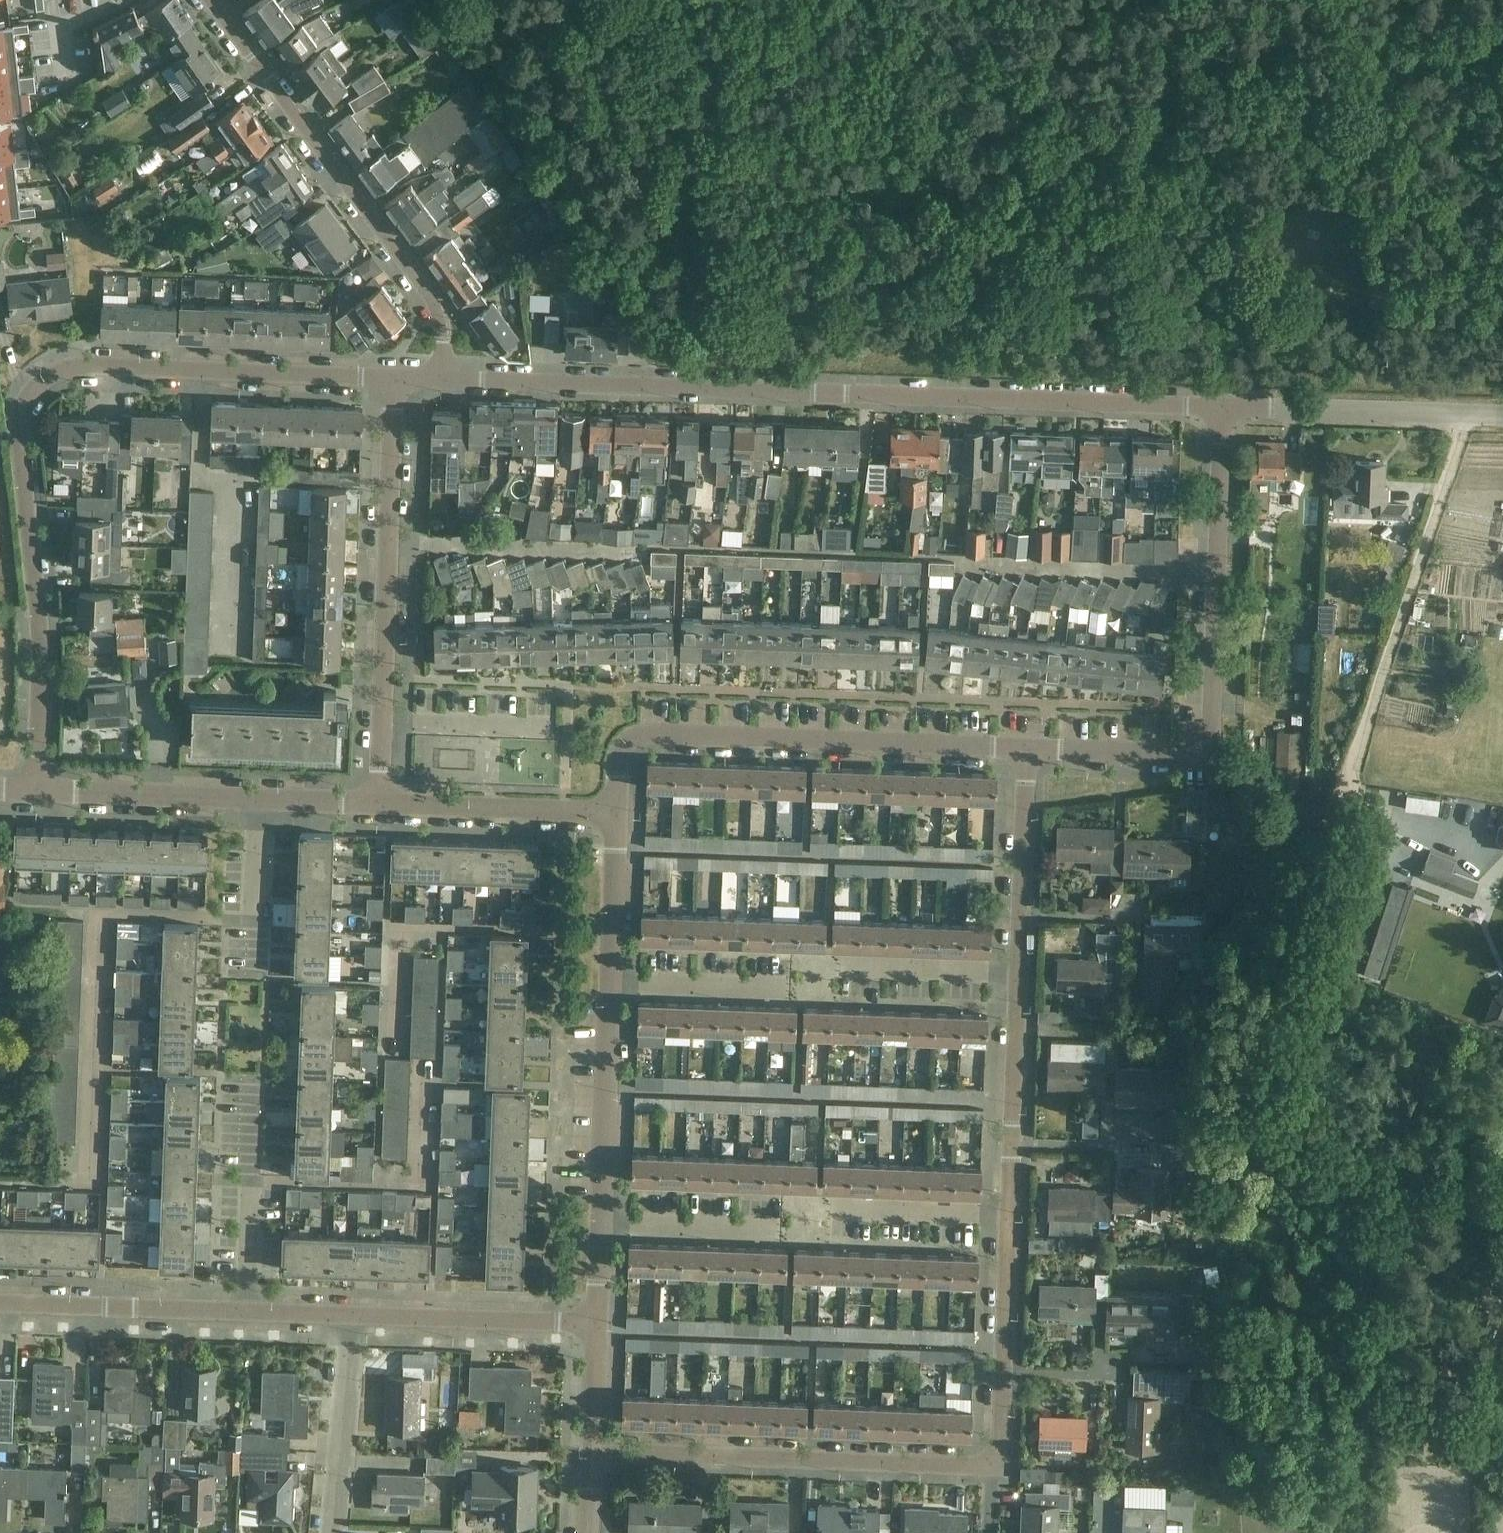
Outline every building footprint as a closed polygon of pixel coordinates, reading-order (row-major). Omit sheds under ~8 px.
[(37,9),(45,8),(44,0),(36,0),(37,9)] [(149,13),(139,18),(134,8),(94,27),(99,75),(122,62),(112,43),(144,28),(155,22),(178,55),(201,40),(189,23),(193,21),(179,0),(166,0),(148,12),(149,13)] [(278,1),(278,0),(262,0),(244,14),(255,29),(296,0),(279,0),(278,1)] [(255,29),(266,44),(303,17),(298,11),(322,0),(296,0),(255,29)] [(398,2),(385,8),(402,31),(425,14),(416,0),(402,0),(398,2)] [(303,23),(292,31),(276,43),(290,62),(325,37),(334,32),(320,13),(303,23)] [(445,43),(425,14),(402,31),(422,57),(436,49),(445,43)] [(17,56),(15,32),(29,31),(28,23),(14,25),(14,26),(0,28),(0,58),(17,56)] [(201,40),(178,55),(171,60),(193,92),(211,79),(212,81),(215,79),(214,77),(222,71),(201,40)] [(467,77),(445,43),(436,49),(459,84),(467,77)] [(329,45),(298,67),(292,72),(299,81),(295,83),(302,92),(342,62),(329,45)] [(36,83),(35,75),(20,77),(18,56),(0,58),(0,87),(36,83)] [(347,69),(342,62),(302,92),(309,101),(312,99),(318,107),(347,86),(339,75),(347,69)] [(352,81),(360,93),(385,79),(374,65),(352,81)] [(391,90),(385,79),(360,93),(349,100),(355,111),(391,90)] [(24,114),(22,92),(36,91),(36,83),(0,87),(0,117),(24,114)] [(483,116),(461,88),(384,148),(358,168),(376,191),(392,179),(410,165),(408,163),(420,154),(427,164),(433,155),(468,129),(483,116)] [(206,91),(174,114),(182,125),(214,103),(206,91)] [(215,152),(259,121),(253,113),(253,114),(244,101),(217,120),(226,132),(209,144),(215,152)] [(468,129),(488,155),(489,154),(489,153),(508,139),(488,112),(483,116),(468,129)] [(351,113),(346,117),(330,129),(358,168),(384,148),(373,134),(369,137),(351,113)] [(177,149),(209,126),(201,114),(168,137),(177,149)] [(264,128),(259,121),(215,152),(202,156),(197,159),(206,171),(221,159),(230,153),(237,164),(245,159),(246,160),(272,141),(263,128),(264,128)] [(30,157),(29,149),(14,151),(11,123),(0,124),(0,160),(30,157)] [(282,144),(266,155),(263,157),(264,159),(242,174),(248,182),(217,204),(224,215),(234,208),(236,210),(248,201),(249,201),(258,194),(298,166),(282,144)] [(30,157),(0,160),(0,189),(18,187),(16,166),(30,165),(30,157)] [(314,189),(298,166),(258,194),(265,204),(280,194),(289,207),(314,189)] [(412,184),(402,192),(385,204),(398,221),(443,189),(447,186),(440,176),(418,192),(412,184)] [(462,207),(488,188),(480,179),(454,198),(462,207)] [(18,187),(0,189),(0,219),(21,217),(21,216),(36,214),(35,207),(20,208),(18,188),(18,187)] [(449,196),(443,189),(398,221),(411,239),(448,212),(441,202),(449,196)] [(450,219),(449,217),(432,229),(442,242),(424,256),(443,281),(457,270),(454,267),(464,260),(462,258),(473,250),(477,247),(470,237),(458,245),(452,237),(459,232),(457,229),(481,211),(478,207),(488,201),(483,194),(450,219)] [(248,201),(236,210),(242,218),(254,210),(249,201),(248,201)] [(322,266),(314,273),(317,276),(338,277),(330,267),(345,257),(344,255),(351,250),(334,225),(338,222),(325,204),(294,228),(322,266)] [(257,235),(268,251),(292,232),(281,217),(257,235)] [(357,274),(375,262),(363,245),(345,258),(357,274)] [(483,263),(473,250),(462,258),(464,260),(454,267),(457,270),(443,281),(459,302),(482,285),(472,271),(483,263)] [(104,287),(114,287),(114,274),(105,273),(104,287)] [(129,286),(138,286),(138,275),(130,275),(129,286)] [(153,289),(162,289),(162,276),(153,276),(153,289)] [(195,294),(207,294),(207,278),(196,277),(195,294)] [(9,284),(11,299),(13,319),(33,317),(32,315),(43,314),(44,316),(72,312),(68,278),(9,284)] [(207,278),(207,294),(218,295),(219,278),(207,278)] [(245,296),(256,296),(257,280),(246,279),(245,296)] [(257,280),(256,296),(268,297),(268,280),(257,280)] [(294,298),(306,298),(307,282),(295,282),(294,298)] [(307,282),(306,298),(317,299),(318,282),(307,282)] [(520,283),(519,299),(541,301),(542,284),(520,283)] [(580,309),(593,310),(594,284),(581,284),(580,309)] [(347,336),(350,334),(395,303),(383,286),(357,305),(336,319),(347,336)] [(462,306),(471,319),(497,354),(519,338),(493,302),(490,305),(481,293),(462,306)] [(102,335),(126,336),(127,304),(103,303),(102,335)] [(395,303),(350,334),(360,352),(407,319),(395,303)] [(126,336),(149,337),(151,305),(127,304),(126,336)] [(151,305),(149,337),(175,338),(176,306),(151,305)] [(179,338),(205,339),(206,306),(181,305),(179,338)] [(205,339),(230,340),(231,307),(206,306),(205,339)] [(230,340),(254,341),(256,308),(231,307),(230,340)] [(254,341),(279,342),(280,309),(256,308),(254,341)] [(279,342),(304,343),(305,310),(280,309),(279,342)] [(568,309),(567,333),(566,353),(591,354),(593,323),(593,310),(580,309),(568,309)] [(305,310),(304,343),(329,345),(331,311),(305,310)] [(604,314),(604,324),(593,323),(591,354),(617,355),(617,351),(628,352),(629,333),(635,333),(635,332),(624,315),(604,314)] [(546,316),(546,321),(545,340),(559,341),(560,317),(546,316)] [(493,402),(471,401),(470,424),(461,424),(460,447),(460,448),(470,448),(492,449),(493,402)] [(238,403),(213,402),(212,435),(237,436),(238,403)] [(515,402),(493,402),(492,449),(499,449),(514,449),(515,402)] [(537,403),(515,402),(514,449),(536,449),(537,403)] [(263,404),(238,403),(237,436),(262,437),(263,404)] [(558,404),(537,403),(536,449),(535,459),(556,459),(557,435),(558,404)] [(288,405),(263,404),(262,437),(287,438),(288,405)] [(313,406),(288,405),(287,438),(312,439),(313,406)] [(338,407),(313,406),(312,439),(336,440),(338,407)] [(363,408),(338,407),(336,440),(362,442),(363,408)] [(432,446),(433,446),(460,447),(461,424),(462,412),(434,411),(432,446)] [(133,414),(131,414),(121,414),(121,421),(120,466),(132,466),(133,447),(156,448),(157,415),(133,414)] [(194,417),(157,415),(156,448),(180,449),(180,461),(191,461),(194,417)] [(586,416),(562,415),(561,446),(560,460),(584,461),(584,447),(586,416)] [(591,416),(590,436),(590,450),(599,451),(597,502),(607,502),(611,478),(613,417),(591,416)] [(643,418),(617,417),(616,450),(628,450),(627,471),(628,471),(628,492),(631,496),(639,496),(640,492),(641,487),(643,418)] [(81,478),(82,478),(84,453),(85,419),(61,418),(60,452),(59,469),(81,470),(81,478)] [(669,419),(643,418),(641,487),(640,492),(655,493),(656,464),(667,465),(667,452),(669,419)] [(121,421),(85,419),(84,453),(107,454),(107,465),(120,466),(121,421)] [(677,419),(676,439),(676,453),(686,454),(685,477),(697,478),(698,440),(699,420),(677,419)] [(711,421),(710,441),(710,455),(721,455),(721,459),(717,459),(717,484),(727,485),(730,462),(731,421),(711,421)] [(735,421),(734,441),(734,452),(743,452),(742,472),(738,472),(737,502),(748,502),(749,493),(752,468),(754,422),(735,421)] [(773,423),(754,422),(752,468),(749,493),(760,495),(763,472),(764,453),(771,453),(773,423)] [(785,423),(785,443),(784,457),(798,457),(797,465),(809,466),(809,458),(810,424),(785,423)] [(835,425),(810,424),(809,458),(823,459),(822,466),(833,466),(833,459),(835,425)] [(860,426),(835,425),(833,459),(847,460),(847,466),(858,467),(859,446),(860,426)] [(891,427),(891,447),(890,464),(902,464),(901,500),(914,501),(916,428),(891,427)] [(940,429),(916,428),(914,501),(911,528),(925,529),(926,501),(928,465),(939,465),(938,469),(948,470),(952,437),(940,437),(940,429)] [(983,488),(984,431),(965,430),(964,438),(952,437),(948,470),(975,471),(974,505),(982,505),(983,488)] [(1004,432),(984,431),(983,488),(999,488),(1003,452),(1004,432)] [(1011,432),(1010,452),(1010,468),(1042,469),(1042,456),(1042,433),(1011,432)] [(1075,434),(1042,433),(1042,456),(1042,469),(1041,475),(1073,477),(1075,434)] [(1080,434),(1079,454),(1078,477),(1084,485),(1084,493),(1102,494),(1104,435),(1080,434)] [(1127,436),(1104,435),(1102,494),(1113,494),(1114,471),(1125,471),(1127,436)] [(1126,492),(1125,505),(1142,506),(1142,497),(1146,497),(1146,500),(1156,500),(1156,498),(1156,487),(1151,487),(1153,437),(1133,437),(1132,456),(1131,492),(1126,492)] [(1172,438),(1153,437),(1151,487),(1156,487),(1156,498),(1156,500),(1171,501),(1172,486),(1162,486),(1162,474),(1171,474),(1172,438)] [(1250,516),(1270,517),(1271,476),(1300,477),(1300,451),(1284,450),(1285,442),(1259,441),(1258,460),(1252,460),(1250,516)] [(210,466),(236,467),(236,455),(211,454),(210,466)] [(261,456),(236,455),(236,467),(260,468),(261,467),(261,456)] [(460,458),(447,458),(446,490),(459,491),(460,480),(460,458)] [(1384,462),(1356,461),(1355,480),(1335,479),(1335,497),(1375,499),(1374,515),(1406,516),(1407,504),(1386,504),(1387,487),(1383,487),(1384,462)] [(887,463),(869,463),(866,490),(886,491),(887,463)] [(285,468),(261,467),(260,468),(260,479),(285,480),(285,468)] [(310,469),(285,468),(285,480),(310,481),(310,469)] [(335,470),(310,469),(310,481),(334,482),(335,470)] [(360,472),(335,470),(334,482),(360,483),(360,472)] [(778,499),(782,476),(769,474),(765,497),(778,499)] [(459,491),(458,508),(474,509),(474,494),(475,481),(460,480),(459,491)] [(695,484),(682,483),(680,499),(693,501),(695,484)] [(1299,511),(1320,512),(1322,484),(1301,483),(1299,511)] [(271,486),(259,485),(258,510),(270,511),(271,486)] [(313,487),(312,513),(345,514),(346,489),(313,487)] [(214,493),(191,492),(190,503),(214,504),(214,493)] [(998,492),(996,516),(1012,518),(1014,494),(998,492)] [(89,495),(89,498),(88,507),(118,508),(119,496),(89,495)] [(214,504),(190,503),(190,516),(213,516),(214,504)] [(77,506),(77,510),(76,543),(110,544),(122,544),(123,519),(124,519),(124,508),(118,508),(88,507),(77,506)] [(547,537),(550,510),(532,508),(526,537),(547,537)] [(270,511),(258,510),(257,535),(269,536),(280,536),(281,511),(270,511)] [(564,529),(588,529),(588,511),(564,511),(564,529)] [(345,514),(312,513),(311,538),(345,539),(345,514)] [(709,530),(710,514),(695,513),(695,529),(709,530)] [(213,516),(190,516),(189,528),(213,529),(213,516)] [(595,516),(594,532),(619,534),(620,518),(595,516)] [(711,519),(710,535),(733,536),(734,520),(711,519)] [(690,523),(666,521),(664,543),(689,544),(690,523)] [(814,532),(795,532),(795,548),(822,549),(825,527),(826,522),(815,521),(814,532)] [(1021,523),(996,522),(995,544),(1020,545),(1021,523)] [(852,528),(825,527),(822,549),(851,550),(852,528)] [(1074,527),(1072,558),(1099,559),(1099,558),(1100,533),(1100,528),(1074,527)] [(213,529),(189,528),(189,540),(212,541),(213,529)] [(987,530),(967,530),(966,554),(986,555),(987,530)] [(782,531),(781,548),(795,548),(795,532),(782,531)] [(1032,557),(1051,558),(1070,558),(1071,532),(1033,531),(1032,557)] [(1124,534),(1100,533),(1099,558),(1123,559),(1124,534)] [(269,536),(257,535),(256,560),(268,560),(268,561),(279,562),(279,544),(269,543),(269,536)] [(345,539),(311,538),(310,562),(344,564),(345,539)] [(1155,547),(1154,562),(1178,562),(1179,538),(1155,538),(1155,547)] [(212,541),(189,540),(188,552),(212,553),(212,541)] [(1124,561),(1154,562),(1155,547),(1141,547),(1141,540),(1140,540),(1124,540),(1124,543),(1123,558),(1123,559),(1124,559),(1124,561)] [(110,544),(76,543),(75,567),(91,568),(91,580),(132,581),(133,567),(109,566),(110,544)] [(676,551),(650,550),(650,563),(642,563),(646,574),(675,575),(676,551)] [(212,553),(188,552),(188,564),(211,565),(212,553)] [(684,562),(704,563),(704,552),(685,552),(684,562)] [(724,553),(704,552),(704,563),(723,564),(724,553)] [(743,554),(724,553),(723,564),(743,564),(743,554)] [(762,554),(743,554),(743,564),(762,565),(762,554)] [(783,555),(762,554),(762,565),(782,566),(783,555)] [(448,562),(446,555),(434,559),(441,578),(452,574),(448,562)] [(803,555),(783,555),(782,566),(802,566),(803,555)] [(822,556),(803,555),(802,566),(822,567),(822,556)] [(474,580),(465,556),(448,562),(452,574),(457,586),(474,580)] [(842,557),(822,556),(822,567),(842,568),(842,557)] [(488,564),(485,557),(474,561),(483,585),(494,581),(488,564)] [(861,557),(842,557),(842,568),(860,568),(861,557)] [(880,558),(861,557),(860,568),(879,569),(880,558)] [(505,558),(488,564),(494,581),(494,595),(514,594),(514,589),(516,589),(507,565),(505,558)] [(900,559),(880,558),(879,569),(900,569),(900,559)] [(524,559),(507,565),(516,589),(533,582),(527,566),(524,559)] [(920,559),(900,559),(900,569),(920,570),(920,559)] [(268,560),(256,560),(256,585),(267,586),(268,561),(268,560)] [(541,587),(552,583),(547,567),(544,560),(527,566),(533,582),(533,587),(540,585),(541,587)] [(564,560),(547,567),(552,583),(561,588),(572,584),(566,567),(564,560)] [(928,573),(953,574),(953,560),(928,560),(928,573)] [(583,561),(566,567),(572,584),(580,589),(592,584),(586,568),(583,561)] [(603,561),(586,568),(592,584),(593,592),(612,585),(606,569),(603,561)] [(344,564),(310,562),(309,587),(343,589),(344,564)] [(622,562),(606,569),(612,585),(617,583),(620,590),(631,586),(625,569),(622,562)] [(646,574),(642,563),(625,569),(631,586),(637,584),(639,591),(651,587),(646,574)] [(211,565),(188,564),(187,576),(211,577),(211,565)] [(972,579),(962,574),(951,597),(962,602),(972,579)] [(981,575),(978,581),(971,598),(982,603),(991,580),(981,575)] [(1001,575),(998,583),(991,598),(1002,603),(1012,580),(1001,575)] [(211,577),(187,576),(186,588),(210,589),(211,577)] [(1020,577),(1018,583),(1011,600),(1021,604),(1031,581),(1020,577)] [(1041,577),(1038,584),(1031,601),(1030,609),(1049,612),(1050,601),(1057,584),(1041,577)] [(1059,578),(1057,584),(1050,601),(1061,606),(1071,583),(1059,578)] [(1079,579),(1076,586),(1070,602),(1080,607),(1090,583),(1079,579)] [(1099,580),(1096,586),(1089,603),(1100,607),(1110,585),(1099,580)] [(1118,580),(1115,587),(1109,603),(1120,608),(1129,585),(1118,580)] [(1171,587),(1159,581),(1149,604),(1160,609),(1171,587)] [(1138,582),(1135,588),(1128,604),(1139,609),(1149,586),(1138,582)] [(267,586),(256,585),(255,610),(266,610),(267,586)] [(343,589),(309,587),(308,612),(342,613),(343,589)] [(210,589),(186,588),(186,600),(210,601),(210,589)] [(92,620),(91,634),(118,632),(145,630),(144,616),(117,618),(117,621),(111,621),(112,605),(119,605),(119,593),(80,591),(79,619),(92,620)] [(809,594),(810,609),(831,608),(831,593),(809,594)] [(210,601),(186,600),(185,612),(209,613),(210,601)] [(1318,634),(1334,635),(1336,604),(1319,604),(1318,634)] [(721,611),(721,620),(720,658),(739,658),(740,621),(741,607),(732,607),(732,612),(721,611)] [(592,611),(592,609),(573,610),(573,621),(571,621),(573,658),(592,658),(591,611),(592,611)] [(266,610),(255,610),(254,635),(266,635),(266,610)] [(613,619),(612,610),(592,611),(591,611),(592,658),(612,657),(611,620),(613,619)] [(209,613),(185,612),(185,624),(209,625),(209,613)] [(308,612),(307,636),(307,637),(341,638),(342,613),(308,612)] [(456,661),(454,624),(454,613),(445,613),(445,624),(435,625),(437,662),(438,662),(438,664),(444,664),(444,662),(456,661)] [(476,623),(475,613),(466,613),(466,624),(454,624),(456,661),(476,661),(474,623),(476,623)] [(908,626),(898,626),(896,664),(917,665),(919,614),(909,613),(908,626)] [(505,614),(493,614),(494,623),(495,660),(498,660),(514,660),(513,622),(515,622),(514,614),(505,614)] [(869,625),(858,625),(857,663),(876,663),(877,625),(878,615),(869,615),(869,625)] [(651,656),(650,618),(630,619),(631,657),(651,656)] [(672,618),(653,618),(650,618),(651,656),(673,655),(672,618)] [(631,657),(630,619),(613,619),(611,620),(612,657),(631,657)] [(688,656),(700,657),(702,619),(683,619),(681,656),(682,656),(682,658),(688,658),(688,656)] [(721,620),(702,619),(700,657),(720,658),(721,620)] [(554,659),(552,621),(533,622),(534,659),(554,659)] [(573,658),(571,621),(552,621),(554,659),(573,658)] [(760,621),(740,621),(739,658),(759,659),(760,621)] [(780,622),(760,621),(759,659),(779,660),(780,622)] [(978,632),(967,631),(962,669),(982,671),(987,633),(988,622),(980,621),(978,632)] [(534,659),(533,622),(515,622),(513,622),(514,660),(534,659)] [(800,623),(780,622),(779,660),(799,660),(800,623)] [(988,622),(987,633),(982,671),(1001,673),(1006,635),(1008,624),(988,622)] [(495,660),(494,623),(476,623),(474,623),(476,661),(495,660)] [(819,623),(800,623),(799,660),(818,661),(819,623)] [(839,624),(819,623),(818,661),(838,662),(839,624)] [(209,625),(185,624),(184,636),(208,637),(209,625)] [(858,625),(839,624),(838,662),(857,663),(858,625)] [(898,626),(877,625),(876,663),(896,664),(898,626)] [(947,628),(931,626),(925,665),(926,665),(926,667),(932,668),(932,666),(942,667),(947,628)] [(967,631),(947,628),(942,667),(962,669),(967,631)] [(146,650),(145,630),(118,632),(119,652),(146,650)] [(1037,639),(1026,637),(1021,675),(1040,677),(1045,640),(1046,632),(1038,631),(1037,639)] [(1076,643),(1065,642),(1060,680),(1079,682),(1084,644),(1086,632),(1077,631),(1076,643)] [(1018,637),(1006,635),(1001,673),(1021,675),(1026,637),(1027,633),(1018,632),(1018,637)] [(1094,645),(1084,644),(1079,682),(1099,684),(1103,646),(1105,635),(1096,634),(1094,645)] [(266,635),(254,635),(253,660),(265,660),(266,635)] [(341,638),(307,637),(307,636),(296,635),(294,661),(306,661),(306,662),(340,664),(341,638)] [(208,637),(184,636),(184,672),(208,672),(208,637)] [(1115,648),(1103,646),(1099,684),(1119,686),(1123,649),(1124,637),(1116,636),(1115,648)] [(1065,642),(1045,640),(1040,677),(1060,680),(1065,642)] [(1154,652),(1143,651),(1139,688),(1160,690),(1165,642),(1155,641),(1154,652)] [(1143,651),(1123,649),(1119,686),(1139,688),(1143,651)] [(89,684),(89,696),(91,722),(128,719),(127,707),(132,706),(130,684),(125,685),(125,682),(89,684)] [(522,704),(534,703),(532,688),(520,689),(522,704)] [(193,704),(193,705),(191,747),(209,748),(209,743),(220,743),(220,748),(238,749),(238,744),(249,744),(249,749),(267,750),(267,745),(278,745),(277,750),(295,751),(296,746),(307,746),(306,751),(324,752),(325,747),(335,747),(335,753),(337,753),(338,725),(347,725),(348,713),(349,714),(350,700),(336,699),(336,690),(324,690),(323,715),(309,715),(309,708),(295,708),(294,714),(280,714),(281,707),(266,706),(265,713),(252,713),(252,706),(237,705),(237,712),(223,712),(223,705),(208,704),(208,711),(194,710),(194,704),(193,704)] [(1279,731),(1277,765),(1276,786),(1299,787),(1301,732),(1279,731)] [(674,762),(648,761),(647,788),(673,789),(674,762)] [(701,763),(674,762),(673,789),(673,802),(684,802),(700,803),(700,790),(701,763)] [(727,764),(701,763),(700,790),(726,790),(727,764)] [(753,765),(727,764),(726,790),(752,791),(753,765)] [(779,766),(753,765),(752,791),(778,792),(779,766)] [(806,767),(779,766),(778,792),(805,793),(806,767)] [(813,794),(839,795),(840,768),(814,767),(813,794)] [(866,769),(840,768),(839,795),(865,796),(866,769)] [(892,770),(866,769),(865,796),(891,797),(892,770)] [(918,771),(892,770),(891,797),(917,798),(918,771)] [(945,772),(918,771),(917,798),(944,799),(945,772)] [(971,773),(945,772),(944,799),(970,800),(971,773)] [(997,774),(971,773),(970,800),(996,801),(997,774)] [(1207,787),(1188,787),(1187,807),(1187,813),(1206,813),(1207,787)] [(684,802),(673,802),(672,836),(671,836),(671,848),(697,849),(698,837),(683,836),(684,802)] [(1058,826),(1057,858),(1085,859),(1085,856),(1091,856),(1091,871),(1111,872),(1111,873),(1123,874),(1125,841),(1113,840),(1113,829),(1058,826)] [(36,828),(17,827),(15,867),(43,868),(44,833),(36,833),(36,828)] [(64,829),(44,828),(44,833),(43,868),(70,869),(72,834),(71,834),(63,834),(64,829)] [(91,830),(71,829),(71,834),(72,834),(70,869),(97,870),(99,835),(98,835),(91,835),(91,830)] [(118,831),(98,830),(98,835),(99,835),(97,870),(125,871),(126,836),(125,836),(118,836),(118,831)] [(145,832),(125,831),(125,836),(126,836),(125,871),(152,872),(153,838),(152,837),(145,837),(145,832)] [(172,833),(153,832),(152,837),(153,838),(152,872),(179,873),(180,839),(172,838),(172,833)] [(199,834),(180,833),(180,839),(179,873),(207,874),(208,838),(207,838),(207,839),(199,839),(199,834)] [(334,834),(300,833),(299,856),(333,858),(334,834)] [(645,847),(666,847),(671,848),(671,836),(646,835),(645,847)] [(724,838),(699,837),(698,837),(697,849),(724,850),(724,838)] [(750,839),(724,838),(724,850),(750,851),(750,839)] [(1125,838),(1125,841),(1123,874),(1159,875),(1160,872),(1168,873),(1168,875),(1189,876),(1190,840),(1125,838)] [(776,840),(750,839),(750,851),(776,852),(776,840)] [(394,840),(393,860),(393,874),(416,875),(418,841),(394,840)] [(803,841),(776,840),(776,852),(802,853),(803,841)] [(442,842),(418,841),(416,875),(441,875),(442,842)] [(837,842),(811,841),(810,853),(836,854),(837,842)] [(466,843),(442,842),(441,875),(465,876),(466,843)] [(863,843),(837,842),(836,854),(863,855),(863,843)] [(490,844),(466,843),(465,876),(489,877),(490,844)] [(889,844),(863,843),(863,855),(889,856),(889,844)] [(514,844),(490,844),(489,877),(513,878),(514,844)] [(538,845),(514,844),(513,878),(517,878),(516,889),(536,890),(538,845)] [(915,845),(889,844),(889,856),(915,857),(915,845)] [(942,846),(915,845),(915,857),(941,858),(942,846)] [(968,847),(942,846),(941,858),(967,859),(968,847)] [(994,848),(968,847),(967,859),(993,860),(994,848)] [(370,851),(370,859),(386,860),(386,851),(370,851)] [(671,855),(645,855),(644,866),(653,867),(652,877),(670,877),(670,867),(671,855)] [(697,856),(671,855),(670,867),(697,868),(697,856)] [(333,858),(299,856),(298,880),(332,882),(333,858)] [(724,857),(697,856),(697,868),(723,869),(724,857)] [(750,858),(724,857),(723,869),(749,870),(750,858)] [(776,859),(750,858),(749,870),(776,871),(776,859)] [(386,860),(370,859),(369,871),(385,871),(386,860)] [(802,861),(776,859),(776,871),(802,872),(802,861)] [(828,862),(802,861),(802,872),(827,873),(828,862)] [(1420,876),(1473,896),(1478,881),(1426,861),(1420,876)] [(863,863),(835,862),(835,873),(862,874),(863,863)] [(889,864),(863,863),(862,874),(888,875),(889,864)] [(915,865),(889,864),(888,875),(914,876),(915,865)] [(941,866),(915,865),(914,876),(941,877),(941,866)] [(967,867),(941,866),(941,877),(967,878),(967,867)] [(993,868),(967,867),(967,878),(993,879),(993,868)] [(1387,879),(1356,972),(1383,980),(1383,981),(1413,888),(1413,887),(1387,879)] [(332,882),(298,880),(298,904),(331,906),(332,882)] [(42,893),(22,892),(22,899),(42,900),(42,893)] [(62,894),(42,893),(42,900),(62,901),(62,894)] [(89,895),(69,894),(69,901),(89,902),(89,895)] [(116,896),(97,895),(96,902),(116,903),(116,896)] [(144,897),(124,896),(123,903),(143,904),(144,897)] [(171,898),(151,897),(151,904),(171,905),(171,898)] [(367,897),(367,907),(383,908),(383,898),(367,897)] [(198,899),(178,898),(178,905),(198,906),(198,899)] [(331,906),(298,904),(297,928),(330,930),(331,906)] [(405,920),(415,921),(415,905),(405,904),(405,920)] [(425,905),(415,905),(415,921),(425,921),(425,905)] [(521,905),(521,909),(521,925),(536,926),(537,905),(521,905)] [(453,922),(463,923),(464,907),(454,906),(453,922)] [(383,908),(367,907),(367,917),(383,918),(383,908)] [(474,907),(464,907),(463,923),(473,923),(474,907)] [(644,913),(643,914),(642,940),(668,941),(669,915),(669,907),(644,907),(644,913)] [(501,908),(501,924),(511,925),(512,908),(501,908)] [(521,909),(512,908),(511,925),(521,925),(521,909)] [(913,912),(913,923),(912,950),(938,951),(939,924),(925,924),(925,912),(913,912)] [(1200,956),(1202,914),(1151,912),(1150,924),(1145,924),(1144,954),(1145,954),(1145,960),(1141,959),(1140,985),(1144,985),(1143,1006),(1174,1007),(1175,985),(1175,975),(1177,975),(1177,970),(1175,970),(1176,955),(1200,956)] [(695,915),(669,915),(668,941),(694,942),(695,915)] [(721,916),(695,915),(694,942),(720,943),(721,916)] [(748,917),(721,916),(720,943),(746,944),(748,917)] [(774,918),(748,917),(746,944),(773,945),(774,918)] [(800,919),(774,918),(773,945),(799,946),(800,919)] [(84,920),(60,919),(60,932),(84,933),(84,920)] [(826,920),(800,919),(799,946),(825,947),(826,920)] [(833,947),(859,948),(860,921),(834,920),(833,947)] [(886,922),(860,921),(859,948),(885,949),(886,922)] [(913,923),(886,922),(885,949),(912,950),(913,923)] [(165,924),(164,948),(198,949),(199,925),(165,924)] [(965,925),(939,924),(938,951),(964,952),(965,925)] [(991,926),(965,925),(964,952),(990,953),(991,926)] [(330,930),(297,928),(296,952),(330,954),(330,930)] [(84,933),(60,932),(59,944),(83,945),(84,933)] [(135,937),(119,936),(118,946),(134,947),(135,937)] [(527,937),(493,936),(492,959),(526,961),(527,937)] [(83,945),(59,944),(59,956),(83,957),(83,945)] [(366,945),(365,955),(381,956),(382,946),(366,945)] [(134,947),(118,946),(118,956),(134,957),(134,947)] [(198,949),(164,948),(163,972),(197,973),(198,949)] [(449,948),(449,958),(478,960),(478,953),(465,952),(465,948),(449,948)] [(330,954),(296,952),(295,977),(329,978),(330,954)] [(381,956),(365,955),(365,965),(381,966),(381,956)] [(83,957),(59,956),(58,969),(82,970),(83,957)] [(414,956),(413,968),(437,969),(438,957),(414,956)] [(478,960),(449,958),(449,968),(487,969),(487,960),(478,960)] [(1068,991),(1073,991),(1073,989),(1090,990),(1089,1012),(1116,1013),(1117,979),(1103,978),(1104,959),(1059,958),(1058,989),(1068,989),(1068,991)] [(526,961),(492,959),(491,984),(525,985),(526,961)] [(437,969),(413,968),(413,981),(437,981),(437,969)] [(82,970),(58,969),(58,981),(82,982),(82,970)] [(149,971),(117,970),(116,994),(132,995),(149,996),(149,971)] [(197,973),(163,972),(162,996),(196,997),(197,973)] [(82,982),(58,981),(57,994),(82,995),(82,982)] [(437,981),(413,981),(412,993),(437,994),(437,981)] [(1502,1023),(1502,982),(1499,984),(1500,987),(1493,990),(1483,1016),(1502,1023)] [(525,985),(491,984),(490,1008),(524,1009),(525,985)] [(302,985),(301,1009),(335,1010),(336,986),(302,985)] [(437,994),(412,993),(412,1005),(436,1006),(437,994)] [(82,995),(57,994),(57,1006),(81,1007),(82,995)] [(132,995),(116,994),(116,1004),(132,1005),(132,995)] [(196,997),(162,996),(161,1020),(195,1021),(196,997)] [(447,996),(447,1006),(463,1007),(463,997),(447,996)] [(363,1002),(363,1012),(379,1012),(379,1002),(363,1002)] [(665,1003),(639,1002),(638,1029),(664,1030),(665,1003)] [(691,1004),(665,1003),(664,1030),(690,1031),(691,1004)] [(717,1005),(691,1004),(690,1031),(716,1032),(717,1005)] [(436,1006),(412,1005),(411,1018),(436,1019),(436,1006)] [(744,1006),(717,1005),(716,1032),(743,1033),(744,1006)] [(81,1007),(57,1006),(57,1019),(81,1019),(81,1007)] [(463,1007),(447,1006),(447,1016),(463,1017),(463,1007)] [(770,1007),(744,1006),(743,1033),(769,1034),(770,1007)] [(796,1008),(770,1007),(769,1034),(795,1035),(796,1008)] [(524,1009),(490,1008),(489,1032),(523,1033),(524,1009)] [(803,1035),(830,1036),(831,1009),(804,1008),(803,1035)] [(335,1010),(301,1009),(301,1033),(334,1034),(335,1010)] [(857,1010),(831,1009),(830,1036),(856,1037),(857,1010)] [(1064,1010),(1038,1009),(1038,1022),(1063,1023),(1064,1010)] [(883,1011),(857,1010),(856,1037),(882,1038),(883,1011)] [(909,1012),(883,1011),(882,1038),(908,1039),(909,1012)] [(379,1012),(363,1012),(362,1022),(378,1022),(379,1012)] [(935,1013),(909,1012),(908,1039),(934,1040),(935,1013)] [(961,1014),(935,1013),(934,1040),(960,1041),(961,1014)] [(987,1015),(961,1014),(960,1041),(986,1042),(987,1015)] [(115,1018),(115,1042),(131,1043),(143,1044),(143,1020),(115,1018)] [(436,1019),(411,1018),(411,1030),(435,1031),(436,1019)] [(81,1019),(57,1019),(56,1031),(80,1032),(81,1019)] [(195,1021),(161,1020),(160,1044),(194,1046),(195,1021)] [(435,1031),(411,1030),(410,1043),(435,1044),(435,1031)] [(446,1030),(445,1055),(461,1055),(462,1031),(446,1030)] [(80,1032),(56,1031),(56,1043),(80,1044),(80,1032)] [(523,1033),(489,1032),(488,1056),(522,1057),(523,1033)] [(334,1034),(301,1033),(300,1057),(333,1058),(334,1034)] [(1052,1040),(1051,1056),(1049,1056),(1048,1087),(1076,1088),(1076,1085),(1083,1086),(1083,1089),(1103,1089),(1104,1070),(1117,1070),(1117,1067),(1117,1045),(1105,1044),(1105,1042),(1052,1040)] [(131,1043),(115,1042),(114,1053),(130,1053),(131,1043)] [(80,1044),(56,1043),(55,1056),(79,1057),(80,1044)] [(435,1044),(410,1043),(410,1055),(434,1056),(435,1044)] [(194,1046),(160,1044),(159,1068),(193,1069),(194,1046)] [(361,1049),(361,1060),(377,1060),(377,1050),(361,1049)] [(445,1055),(445,1065),(461,1065),(461,1055),(445,1055)] [(79,1057),(55,1056),(55,1068),(79,1069),(79,1057)] [(522,1057),(488,1056),(488,1080),(521,1082),(522,1057)] [(333,1058),(300,1057),(299,1081),(332,1082),(333,1058)] [(386,1058),(385,1071),(410,1072),(410,1059),(386,1058)] [(377,1060),(361,1060),(361,1070),(377,1070),(377,1060)] [(1117,1067),(1117,1070),(1115,1103),(1151,1105),(1151,1102),(1160,1102),(1159,1105),(1180,1106),(1181,1070),(1117,1067)] [(79,1069),(55,1068),(54,1081),(78,1081),(79,1069)] [(410,1072),(385,1071),(385,1083),(409,1084),(410,1072)] [(167,1076),(166,1100),(200,1102),(201,1077),(167,1076)] [(662,1077),(636,1076),(636,1088),(662,1089),(662,1077)] [(688,1078),(662,1077),(662,1089),(688,1090),(688,1078)] [(715,1079),(688,1078),(688,1090),(714,1091),(715,1079)] [(741,1080),(715,1079),(714,1091),(740,1092),(741,1080)] [(767,1081),(741,1080),(740,1092),(767,1093),(767,1081)] [(31,1081),(31,1092),(30,1109),(53,1109),(53,1105),(54,1093),(54,1082),(31,1081)] [(78,1081),(54,1081),(54,1082),(54,1093),(78,1094),(78,1081)] [(332,1082),(299,1081),(298,1105),(331,1106),(332,1082)] [(794,1082),(767,1081),(767,1093),(794,1094),(794,1082)] [(409,1084),(385,1083),(384,1095),(409,1096),(409,1084)] [(828,1084),(801,1083),(801,1094),(828,1095),(828,1084)] [(854,1085),(828,1084),(828,1095),(854,1096),(854,1085)] [(880,1086),(854,1085),(854,1096),(880,1097),(880,1086)] [(470,1087),(444,1086),(443,1111),(458,1112),(459,1100),(469,1100),(470,1087)] [(906,1087),(880,1086),(880,1097),(906,1098),(906,1087)] [(932,1088),(906,1087),(906,1098),(932,1099),(932,1088)] [(129,1089),(113,1088),(113,1098),(129,1099),(129,1089)] [(495,1088),(494,1112),(528,1114),(529,1090),(495,1088)] [(959,1089),(932,1088),(932,1099),(958,1100),(959,1089)] [(984,1090),(959,1089),(958,1100),(984,1101),(984,1090)] [(78,1094),(54,1093),(53,1105),(77,1106),(78,1094)] [(409,1096),(384,1095),(384,1108),(408,1109),(409,1096)] [(662,1097),(635,1096),(635,1107),(662,1108),(662,1097)] [(360,1097),(359,1107),(375,1108),(375,1098),(360,1097)] [(688,1098),(662,1097),(662,1108),(688,1109),(688,1098)] [(129,1099),(113,1098),(112,1108),(128,1109),(129,1099)] [(714,1099),(688,1098),(688,1109),(714,1110),(714,1099)] [(741,1100),(714,1099),(714,1110),(740,1111),(741,1100)] [(200,1102),(166,1100),(166,1124),(199,1126),(200,1102)] [(767,1101),(741,1100),(740,1111),(766,1112),(767,1101)] [(793,1102),(767,1101),(766,1112),(792,1113),(793,1102)] [(1093,1128),(1093,1101),(1075,1101),(1075,1128),(1093,1128)] [(820,1103),(793,1102),(792,1113),(819,1114),(820,1103)] [(853,1104),(826,1103),(826,1115),(853,1116),(853,1104)] [(880,1105),(853,1104),(853,1116),(879,1117),(880,1105)] [(77,1106),(53,1105),(53,1109),(53,1118),(77,1119),(77,1106)] [(331,1106),(298,1105),(297,1129),(330,1130),(331,1106)] [(906,1106),(880,1105),(879,1117),(905,1118),(906,1106)] [(932,1107),(906,1106),(905,1118),(931,1119),(932,1107)] [(375,1108),(359,1107),(359,1117),(375,1118),(375,1108)] [(958,1108),(932,1107),(931,1119),(957,1120),(958,1108)] [(408,1109),(384,1108),(383,1120),(408,1121),(408,1109)] [(984,1109),(958,1108),(957,1120),(983,1121),(984,1109)] [(458,1112),(443,1111),(442,1134),(474,1136),(475,1113),(458,1112)] [(528,1114),(494,1112),(493,1136),(527,1138),(528,1114)] [(77,1119),(53,1118),(53,1130),(77,1131),(77,1119)] [(408,1121),(383,1120),(383,1133),(408,1134),(408,1121)] [(791,1121),(790,1161),(791,1161),(789,1187),(815,1189),(816,1162),(803,1161),(803,1156),(804,1156),(806,1122),(791,1121)] [(199,1126),(166,1124),(165,1148),(198,1150),(199,1126)] [(330,1130),(297,1129),(296,1153),(329,1154),(330,1130)] [(77,1131),(53,1130),(52,1143),(76,1144),(77,1131)] [(408,1134),(383,1133),(382,1145),(407,1146),(408,1134)] [(126,1137),(111,1136),(111,1146),(126,1147),(126,1137)] [(527,1138),(493,1136),(492,1161),(526,1162),(527,1138)] [(1160,1157),(1180,1158),(1186,1158),(1185,1170),(1178,1170),(1177,1186),(1189,1186),(1190,1144),(1161,1143),(1160,1157)] [(358,1145),(357,1155),(373,1156),(374,1146),(358,1145)] [(407,1146),(382,1145),(382,1158),(407,1158),(407,1146)] [(441,1145),(441,1155),(457,1156),(457,1146),(441,1145)] [(126,1147),(111,1146),(110,1156),(125,1157),(126,1147)] [(198,1150),(165,1148),(164,1172),(197,1174),(198,1150)] [(329,1154),(296,1153),(295,1177),(328,1178),(329,1154)] [(660,1156),(633,1154),(632,1181),(659,1182),(660,1156)] [(373,1156),(357,1155),(357,1165),(340,1165),(339,1179),(372,1180),(373,1156)] [(457,1156),(441,1155),(440,1165),(456,1166),(457,1156)] [(686,1157),(660,1156),(659,1182),(685,1183),(686,1157)] [(712,1158),(686,1157),(685,1183),(711,1184),(712,1158)] [(738,1159),(712,1158),(711,1184),(737,1185),(738,1159)] [(764,1160),(738,1159),(737,1185),(763,1186),(764,1160)] [(478,1160),(477,1184),(491,1185),(525,1186),(526,1162),(492,1161),(478,1160)] [(790,1161),(764,1160),(763,1186),(789,1187),(791,1161),(790,1161)] [(823,1189),(850,1190),(851,1163),(824,1162),(823,1189)] [(877,1164),(851,1163),(850,1190),(876,1191),(877,1164)] [(903,1165),(877,1164),(876,1191),(902,1192),(903,1165)] [(929,1166),(903,1165),(902,1192),(928,1193),(929,1166)] [(955,1167),(929,1166),(928,1193),(954,1194),(955,1167)] [(981,1168),(955,1167),(954,1194),(980,1195),(981,1168)] [(1137,1169),(1137,1183),(1136,1183),(1134,1188),(1133,1189),(1117,1188),(1117,1175),(1116,1174),(1114,1223),(1116,1223),(1116,1209),(1151,1210),(1151,1215),(1167,1215),(1167,1205),(1168,1205),(1169,1200),(1167,1200),(1168,1170),(1137,1169)] [(197,1174),(164,1172),(163,1196),(196,1197),(197,1174)] [(125,1185),(109,1184),(109,1194),(125,1195),(125,1185)] [(525,1186),(491,1185),(490,1209),(524,1210),(525,1186)] [(28,1188),(18,1188),(18,1204),(28,1204),(28,1188)] [(38,1189),(28,1188),(28,1204),(38,1205),(38,1189)] [(311,1188),(300,1188),(300,1204),(310,1204),(311,1188)] [(320,1189),(311,1188),(310,1204),(320,1205),(320,1189)] [(1095,1189),(1055,1188),(1054,1202),(1050,1202),(1049,1218),(1050,1219),(1049,1229),(1093,1230),(1094,1220),(1094,1218),(1111,1218),(1112,1193),(1095,1192),(1095,1189)] [(76,1190),(66,1189),(66,1206),(76,1206),(76,1190)] [(359,1190),(348,1189),(348,1205),(358,1206),(359,1190)] [(86,1190),(76,1190),(76,1206),(86,1206),(86,1190)] [(368,1190),(359,1190),(358,1206),(368,1206),(368,1190)] [(407,1191),(397,1191),(396,1207),(406,1207),(407,1191)] [(431,1192),(407,1191),(406,1207),(416,1207),(416,1199),(430,1200),(431,1192)] [(439,1193),(439,1203),(455,1203),(455,1193),(439,1193)] [(125,1195),(109,1194),(109,1204),(125,1205),(125,1195)] [(196,1197),(163,1196),(162,1220),(196,1221),(196,1197)] [(455,1203),(439,1203),(438,1230),(454,1231),(455,1203)] [(524,1210),(490,1209),(490,1233),(524,1234),(524,1210)] [(196,1221),(162,1220),(161,1244),(195,1245),(196,1221)] [(27,1225),(3,1224),(2,1258),(26,1259),(27,1225)] [(51,1226),(27,1225),(26,1259),(50,1260),(51,1226)] [(75,1227),(51,1226),(50,1260),(74,1261),(75,1227)] [(382,1227),(358,1226),(358,1237),(357,1237),(356,1271),(380,1272),(381,1238),(382,1227)] [(99,1228),(75,1227),(74,1261),(98,1262),(99,1228)] [(123,1232),(107,1231),(106,1242),(122,1242),(123,1232)] [(524,1234),(490,1233),(489,1257),(523,1258),(524,1234)] [(309,1235),(285,1235),(284,1269),(308,1270),(309,1235)] [(333,1236),(309,1235),(308,1270),(332,1271),(333,1236)] [(357,1237),(333,1236),(332,1271),(356,1271),(357,1237)] [(1055,1239),(1030,1237),(1029,1251),(1054,1252),(1055,1239)] [(405,1239),(381,1238),(380,1272),(404,1273),(405,1239)] [(429,1240),(405,1239),(404,1273),(428,1274),(429,1240)] [(122,1242),(106,1242),(106,1251),(122,1252),(122,1242)] [(630,1243),(629,1270),(655,1271),(656,1244),(630,1243)] [(195,1245),(161,1244),(160,1268),(194,1269),(195,1245)] [(437,1244),(437,1255),(453,1255),(453,1245),(437,1244)] [(683,1245),(656,1244),(655,1271),(665,1271),(665,1279),(678,1279),(678,1272),(682,1272),(683,1245)] [(709,1246),(683,1245),(682,1272),(708,1273),(709,1246)] [(735,1247),(709,1246),(708,1273),(734,1274),(735,1247)] [(761,1248),(735,1247),(734,1274),(760,1275),(761,1248)] [(787,1249),(761,1248),(760,1275),(786,1276),(787,1249)] [(794,1276),(808,1277),(808,1288),(820,1288),(820,1277),(821,1277),(822,1251),(795,1250),(794,1276)] [(848,1252),(822,1251),(821,1277),(847,1278),(848,1252)] [(874,1253),(848,1252),(847,1278),(873,1279),(874,1253)] [(900,1254),(874,1253),(873,1279),(899,1281),(900,1254)] [(926,1255),(900,1254),(899,1281),(925,1282),(926,1255)] [(453,1255),(437,1255),(436,1273),(447,1274),(447,1265),(452,1265),(453,1255)] [(952,1256),(926,1255),(925,1282),(951,1283),(952,1256)] [(978,1257),(952,1256),(951,1283),(977,1284),(978,1257)] [(523,1258),(489,1257),(488,1280),(522,1282),(523,1258)] [(1095,1286),(1060,1285),(1040,1284),(1039,1315),(1067,1316),(1068,1313),(1074,1314),(1074,1316),(1094,1317),(1095,1298),(1108,1298),(1108,1295),(1109,1273),(1096,1272),(1095,1286)] [(1477,1298),(1494,1293),(1491,1283),(1474,1287),(1477,1298)] [(655,1284),(654,1319),(653,1330),(679,1331),(680,1320),(678,1320),(679,1293),(673,1293),(672,1310),(675,1310),(675,1319),(671,1319),(671,1314),(663,1313),(665,1284),(655,1284)] [(1173,1298),(1108,1295),(1108,1298),(1106,1331),(1142,1332),(1142,1329),(1151,1330),(1151,1333),(1171,1334),(1173,1298)] [(680,1312),(680,1320),(679,1331),(705,1332),(706,1321),(695,1320),(696,1313),(680,1312)] [(654,1319),(627,1317),(626,1329),(653,1330),(654,1319)] [(732,1322),(706,1321),(705,1332),(732,1333),(732,1322)] [(758,1323),(732,1322),(732,1333),(758,1334),(758,1323)] [(784,1324),(758,1323),(758,1334),(783,1335),(784,1324)] [(819,1325),(791,1324),(791,1336),(818,1337),(819,1325)] [(845,1326),(819,1325),(818,1337),(844,1338),(845,1326)] [(871,1327),(845,1326),(844,1338),(870,1339),(871,1327)] [(897,1328),(871,1327),(870,1339),(897,1340),(897,1328)] [(923,1329),(897,1328),(897,1340),(923,1341),(923,1329)] [(949,1330),(923,1329),(923,1341),(949,1342),(949,1330)] [(975,1331),(949,1330),(949,1342),(975,1343),(975,1331)] [(653,1338),(626,1337),(626,1349),(652,1350),(653,1338)] [(679,1339),(653,1338),(652,1350),(678,1351),(679,1339)] [(705,1340),(679,1339),(678,1351),(705,1352),(705,1340)] [(731,1341),(705,1340),(705,1352),(731,1353),(731,1341)] [(757,1342),(731,1341),(731,1353),(757,1354),(757,1342)] [(784,1343),(757,1342),(757,1354),(783,1355),(784,1343)] [(809,1344),(784,1343),(783,1355),(809,1356),(809,1344)] [(844,1346),(817,1345),(816,1356),(843,1357),(844,1346)] [(870,1347),(844,1346),(843,1357),(870,1358),(870,1347)] [(896,1348),(870,1347),(870,1358),(896,1359),(896,1348)] [(922,1349),(896,1348),(896,1359),(922,1360),(922,1349)] [(949,1350),(922,1349),(922,1360),(948,1361),(949,1350)] [(974,1351),(949,1350),(948,1361),(974,1362),(974,1351)] [(651,1388),(649,1424),(675,1425),(676,1398),(666,1398),(667,1358),(652,1357),(651,1388)] [(65,1363),(36,1362),(34,1412),(49,1412),(48,1420),(72,1421),(72,1424),(73,1425),(73,1442),(87,1442),(88,1407),(87,1407),(87,1398),(72,1397),(73,1367),(65,1367),(65,1363)] [(388,1429),(408,1430),(420,1430),(421,1378),(434,1378),(434,1365),(403,1364),(403,1376),(388,1376),(388,1394),(393,1394),(392,1403),(389,1403),(388,1429)] [(88,1407),(87,1442),(87,1443),(108,1444),(109,1419),(150,1421),(151,1387),(135,1386),(136,1367),(107,1365),(106,1408),(88,1407)] [(530,1369),(470,1367),(469,1394),(508,1396),(507,1429),(538,1430),(539,1395),(527,1394),(527,1385),(529,1385),(530,1369)] [(185,1369),(185,1389),(184,1411),(213,1412),(214,1390),(214,1369),(185,1369)] [(1127,1437),(1127,1450),(1166,1451),(1166,1431),(1160,1431),(1160,1428),(1159,1428),(1160,1398),(1184,1399),(1185,1380),(1185,1371),(1135,1370),(1134,1382),(1134,1397),(1129,1396),(1127,1437)] [(298,1373),(264,1372),(263,1415),(291,1416),(290,1433),(307,1434),(308,1402),(297,1402),(298,1373)] [(10,1439),(13,1439),(15,1376),(0,1376),(0,1439),(10,1439)] [(625,1396),(624,1396),(623,1423),(649,1424),(651,1388),(625,1387),(625,1396)] [(743,1387),(729,1387),(729,1400),(728,1427),(754,1428),(755,1401),(742,1401),(743,1387)] [(856,1395),(842,1394),(842,1405),(840,1431),(867,1432),(868,1406),(855,1405),(856,1395)] [(466,1398),(446,1401),(449,1420),(469,1417),(466,1398)] [(703,1399),(676,1398),(675,1425),(702,1426),(703,1399)] [(729,1400),(703,1399),(702,1426),(728,1427),(729,1400)] [(781,1402),(755,1401),(754,1428),(780,1429),(781,1402)] [(807,1404),(781,1402),(780,1429),(806,1430),(807,1404)] [(814,1430),(840,1431),(842,1405),(815,1403),(814,1430)] [(894,1407),(868,1406),(867,1432),(893,1433),(894,1407)] [(920,1408),(894,1407),(893,1433),(919,1434),(920,1408)] [(946,1409),(920,1408),(919,1434),(945,1435),(946,1409)] [(972,1410),(946,1409),(945,1435),(971,1436),(972,1410)] [(163,1442),(165,1442),(180,1442),(186,1442),(186,1415),(163,1414),(163,1442)] [(1086,1448),(1086,1438),(1087,1417),(1046,1416),(1045,1430),(1041,1430),(1040,1446),(1051,1447),(1051,1448),(1055,1448),(1055,1447),(1086,1448)] [(243,1433),(243,1435),(242,1449),(267,1450),(267,1449),(268,1434),(243,1433)] [(10,1453),(10,1439),(0,1439),(0,1453),(10,1453)] [(216,1462),(228,1463),(230,1439),(218,1439),(216,1462)] [(87,1442),(73,1442),(72,1470),(86,1470),(87,1443),(87,1442)] [(165,1446),(163,1488),(184,1489),(183,1516),(212,1517),(214,1484),(225,1485),(226,1477),(226,1463),(200,1462),(200,1474),(180,1473),(181,1442),(180,1442),(165,1442),(165,1446)] [(149,1445),(141,1445),(140,1463),(138,1463),(138,1475),(104,1474),(103,1494),(109,1495),(108,1518),(109,1518),(109,1520),(120,1521),(120,1518),(137,1519),(149,1519),(150,1487),(163,1488),(165,1446),(149,1445)] [(242,1449),(241,1467),(241,1470),(249,1470),(248,1504),(263,1505),(262,1519),(291,1521),(293,1484),(299,1484),(299,1480),(299,1470),(279,1469),(279,1477),(265,1476),(266,1461),(267,1461),(267,1450),(242,1449)] [(427,1472),(457,1472),(457,1456),(428,1456),(427,1472)] [(5,1518),(7,1491),(26,1492),(27,1467),(0,1466),(0,1518),(5,1518)] [(533,1467),(501,1466),(501,1473),(474,1472),(473,1503),(500,1504),(499,1520),(514,1520),(514,1523),(518,1523),(518,1520),(534,1521),(535,1499),(532,1499),(533,1467)] [(1021,1480),(1046,1481),(1046,1467),(1021,1466),(1021,1480)] [(67,1468),(27,1467),(26,1492),(48,1493),(47,1519),(65,1520),(66,1497),(67,1497),(67,1491),(67,1468)] [(384,1505),(402,1506),(423,1506),(424,1475),(379,1473),(378,1486),(374,1486),(373,1502),(384,1503),(384,1505)] [(1027,1504),(1024,1504),(1023,1521),(1026,1521),(1026,1532),(1057,1532),(1058,1521),(1056,1521),(1057,1506),(1069,1507),(1070,1494),(1028,1492),(1027,1504)] [(731,1521),(731,1532),(787,1532),(788,1503),(768,1502),(768,1505),(734,1504),(734,1501),(732,1501),(731,1521)] [(701,1504),(644,1502),(644,1510),(638,1510),(637,1532),(700,1532),(701,1504)] [(879,1510),(836,1508),(836,1505),(819,1504),(818,1532),(878,1532),(879,1510)] [(1166,1508),(1137,1507),(1137,1506),(1132,1506),(1132,1507),(1124,1506),(1123,1532),(1128,1532),(1165,1532),(1166,1508)] [(967,1514),(924,1512),(924,1509),(907,1508),(905,1532),(966,1532),(967,1514)]
